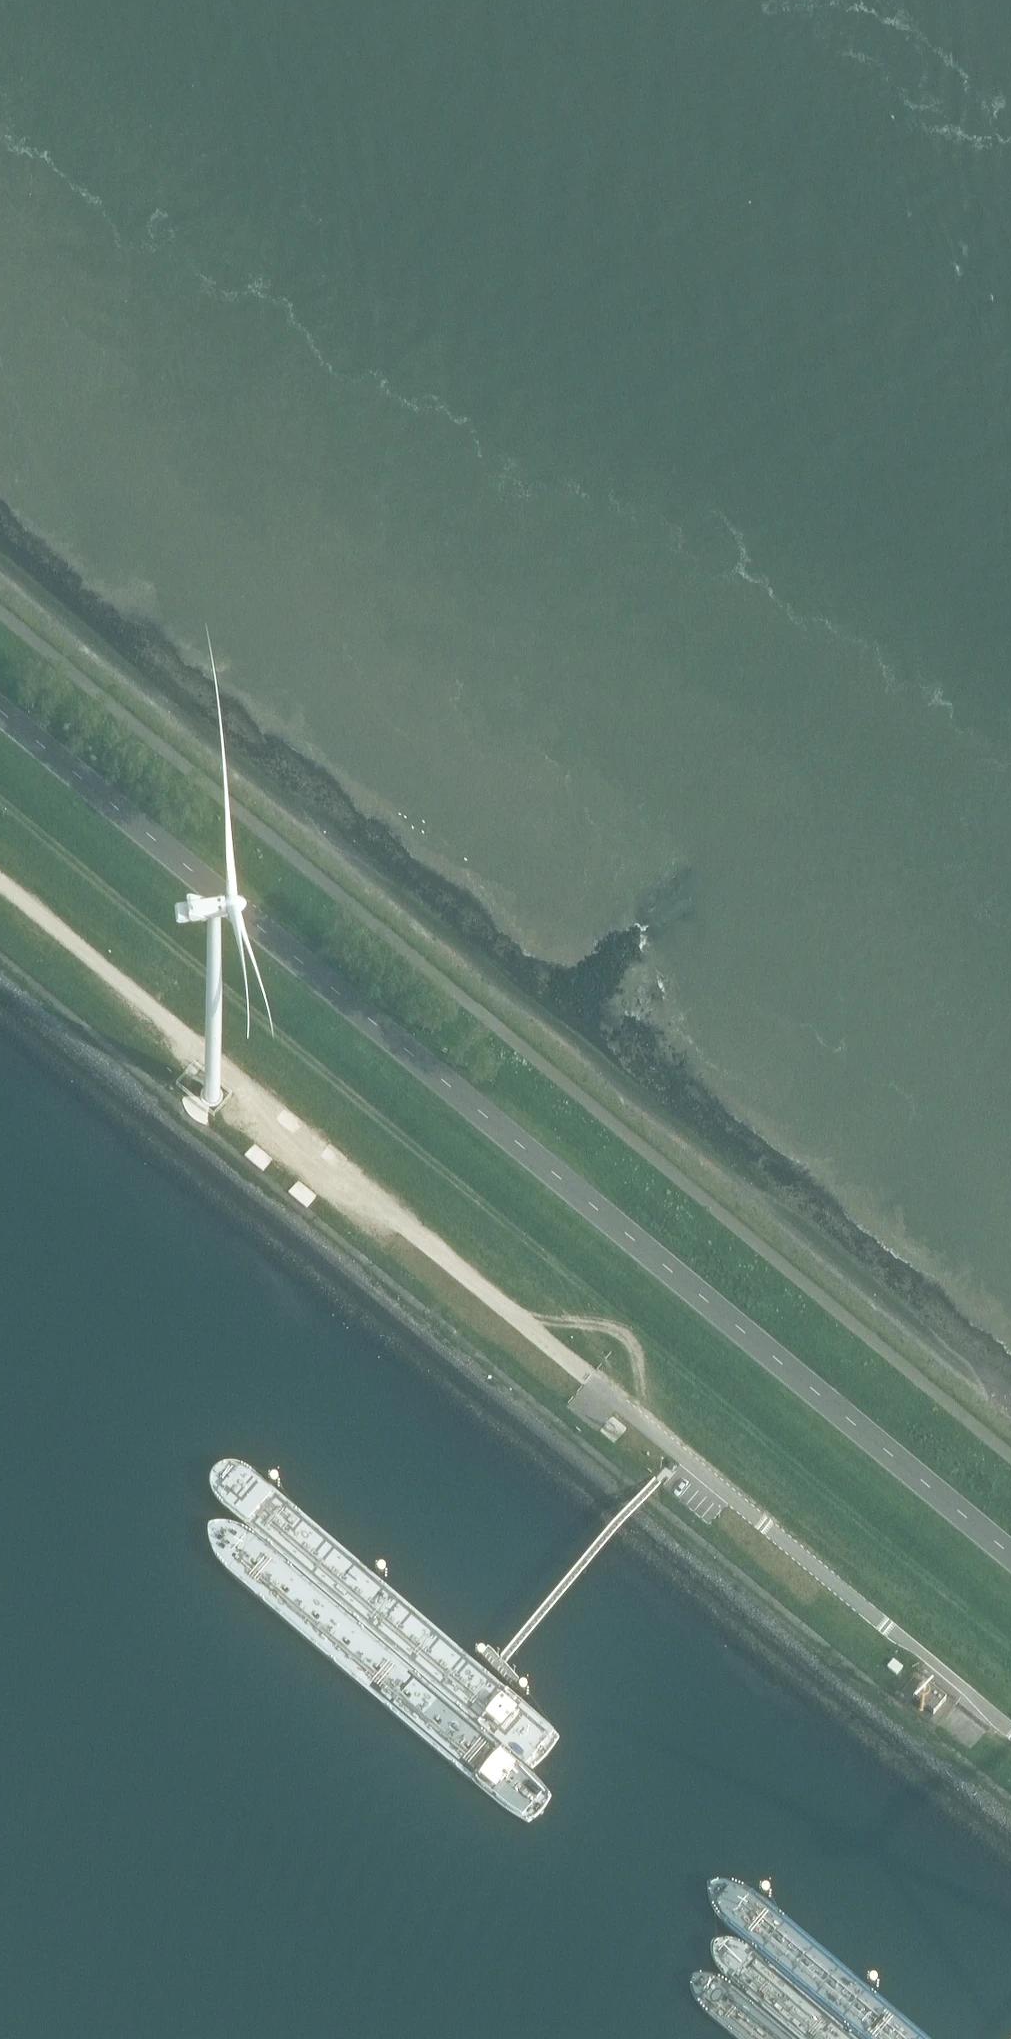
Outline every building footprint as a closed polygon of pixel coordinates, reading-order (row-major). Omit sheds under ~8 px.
[(893,1661),(887,1668),(897,1676),(903,1668),(893,1661)] [(920,1703),(921,1707),(920,1707),(919,1709),(919,1710),(919,1711),(920,1712),(921,1714),(922,1714),(923,1714),(924,1714),(925,1713),(926,1712),(927,1711),(927,1709),(933,1714),(932,1715),(933,1715),(946,1699),(926,1683),(913,1699),(914,1698),(920,1703)]
